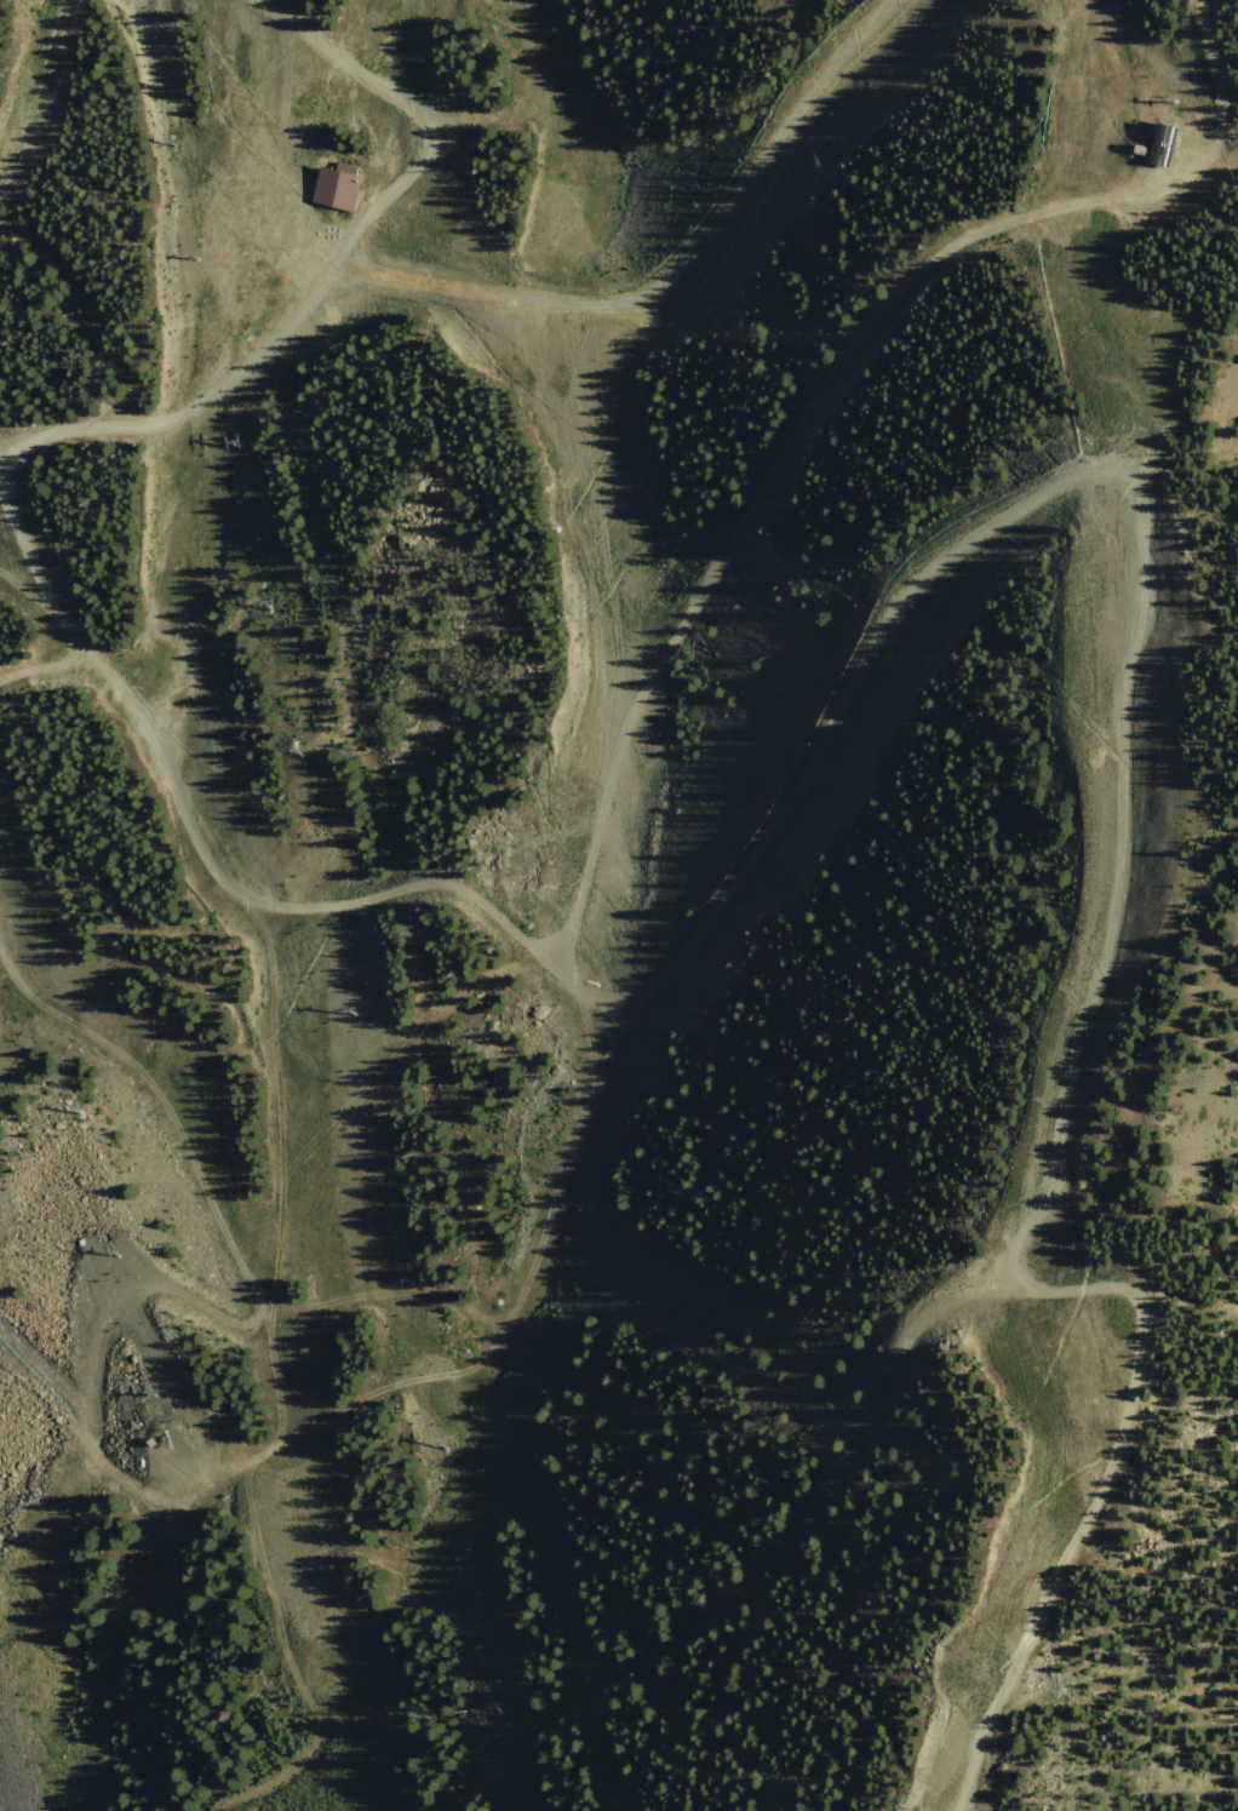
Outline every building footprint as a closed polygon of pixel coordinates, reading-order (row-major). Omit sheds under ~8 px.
[(1157,160),(1168,121),(1186,126),(1175,165),(1157,160)] [(321,167),(310,204),(354,216),(363,179),(321,167)]
